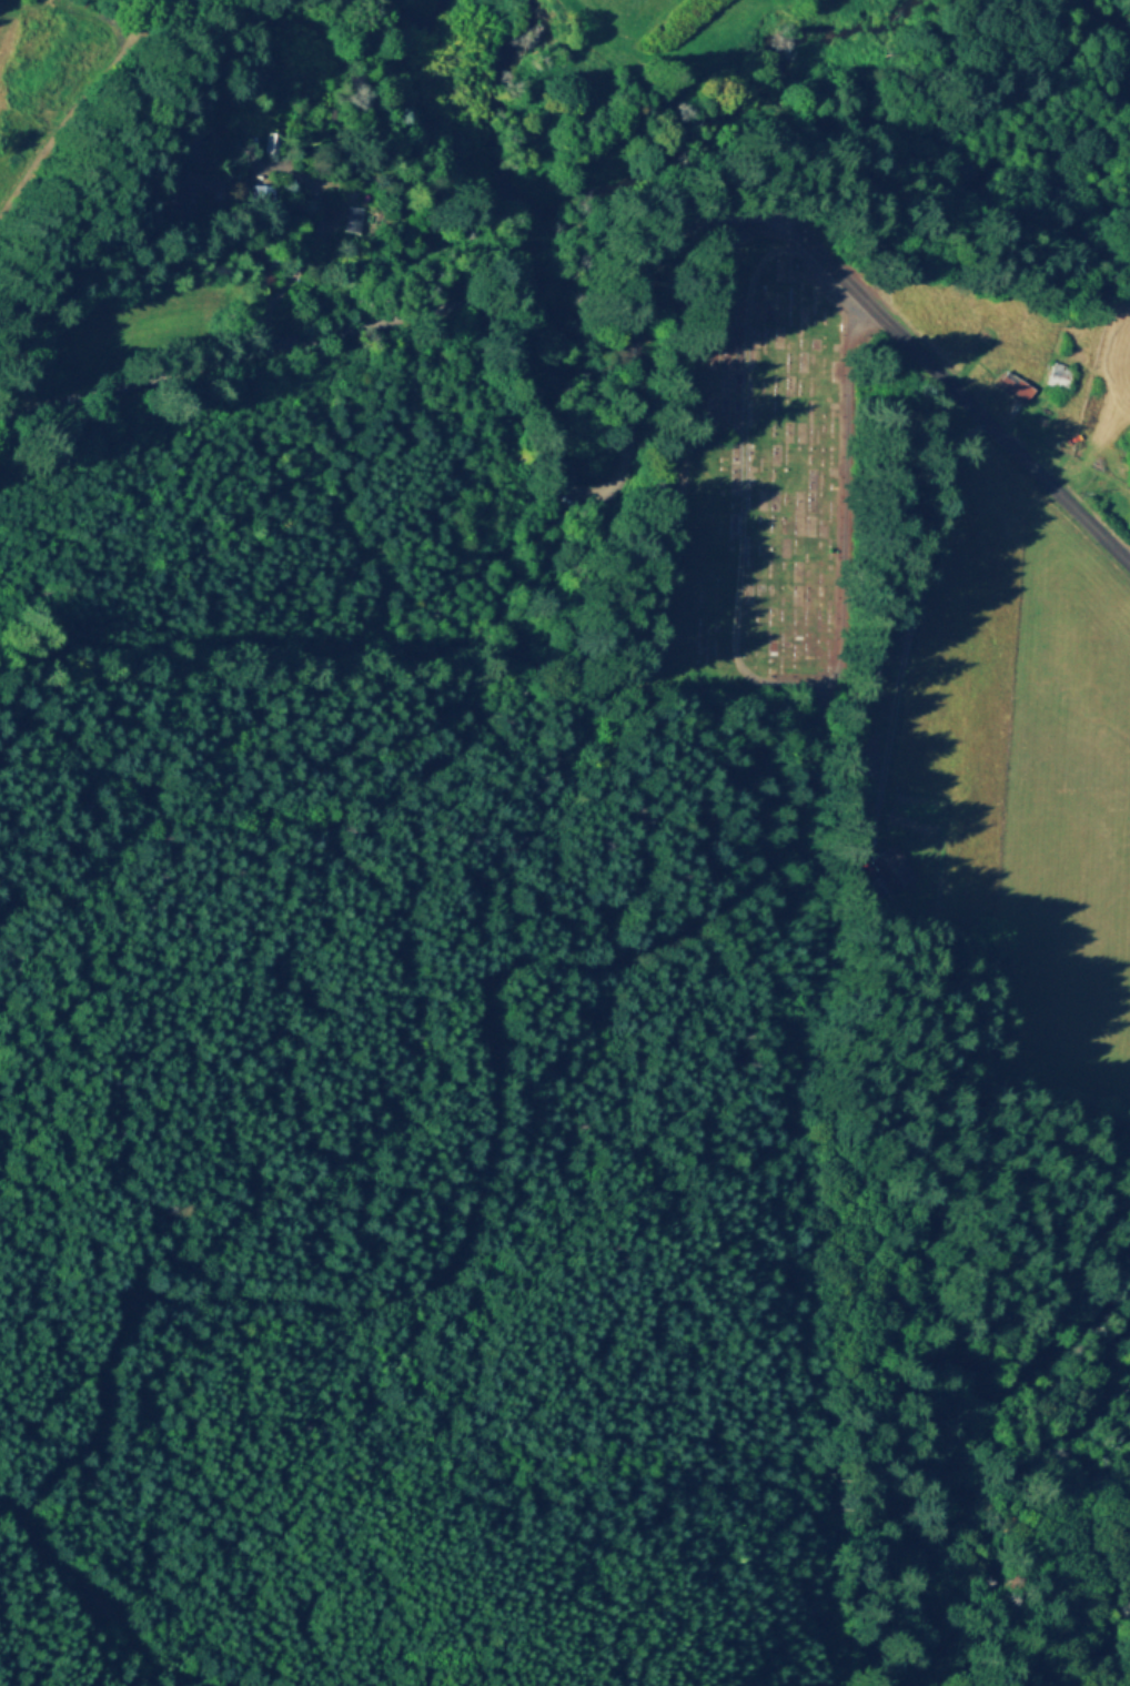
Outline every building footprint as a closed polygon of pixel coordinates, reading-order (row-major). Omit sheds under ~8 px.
[(262,129),(275,129),(273,152),(260,151),(262,129)] [(245,181),(268,183),(266,201),(244,200),(245,181)] [(344,202),(361,204),(357,230),(341,228),(344,202)] [(1050,357),(1070,364),(1062,387),(1043,381),(1050,357)] [(993,377),(1002,366),(1030,385),(1022,396),(993,377)]
